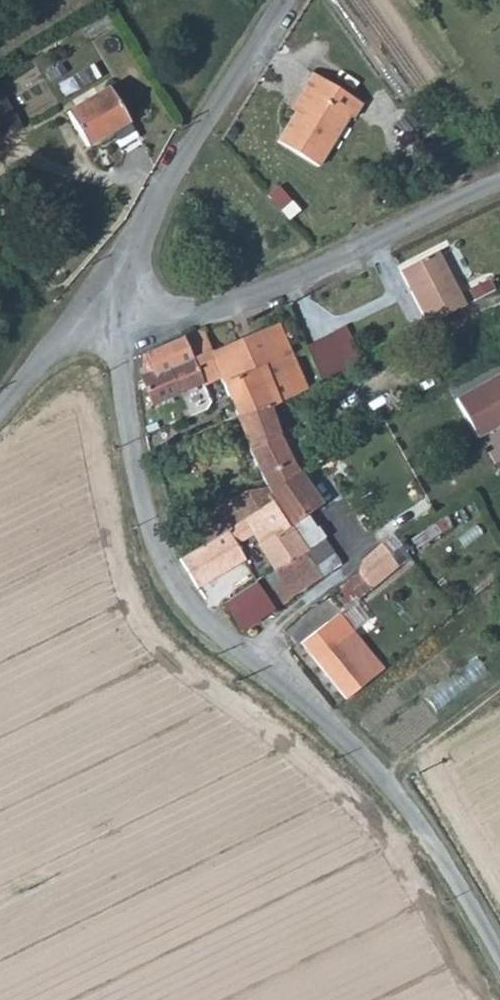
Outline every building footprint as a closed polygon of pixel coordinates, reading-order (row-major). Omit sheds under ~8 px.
[(351,117),(360,103),(310,71),(301,85),(306,89),(274,138),(316,165),(347,116),(351,117)] [(0,85),(0,132),(4,138),(24,126),(0,85)] [(118,149),(139,136),(109,88),(69,113),(89,146),(109,134),(118,149)] [(396,272),(424,327),(464,307),(436,252),(396,272)] [(278,323),(212,351),(223,377),(226,384),(257,372),(271,406),(307,387),(288,346),(278,323)] [(204,385),(223,377),(212,351),(206,334),(199,329),(183,335),(203,384),(204,385)] [(304,345),(320,380),(345,368),(327,333),(304,345)] [(183,335),(145,352),(141,357),(142,378),(154,404),(203,384),(183,335)] [(452,394),(471,430),(499,415),(499,370),(452,394)] [(226,384),(241,418),(271,406),(257,372),(226,384)] [(271,406),(241,418),(226,424),(230,434),(241,431),(264,481),(267,488),(301,473),(279,434),(271,406)] [(307,484),(301,473),(267,488),(262,490),(269,503),(243,519),(206,541),(180,558),(197,587),(248,559),(238,545),(254,534),(259,542),(257,544),(273,567),(275,569),(323,538),(316,528),(314,530),(304,514),(319,504),(307,484)] [(307,484),(319,504),(321,507),(336,497),(322,475),(307,484)] [(262,490),(267,488),(264,481),(229,499),(243,519),(269,503),(262,490)] [(194,521),(206,541),(243,519),(229,499),(194,521)] [(409,556),(394,536),(382,544),(398,566),(409,556)] [(315,564),(332,553),(323,538),(275,569),(273,567),(223,602),(242,630),(323,576),(315,564)] [(357,571),(371,587),(398,566),(382,544),(362,558),(357,571)] [(346,580),(357,594),(360,597),(371,587),(357,571),(346,580)] [(357,594),(346,580),(312,604),(323,620),(357,594)] [(327,621),(342,640),(354,631),(339,612),(327,621)] [(358,662),(341,641),(326,623),(302,641),(346,698),(383,668),(371,653),(358,662)] [(371,653),(354,631),(342,640),(341,641),(358,662),(371,653)]
